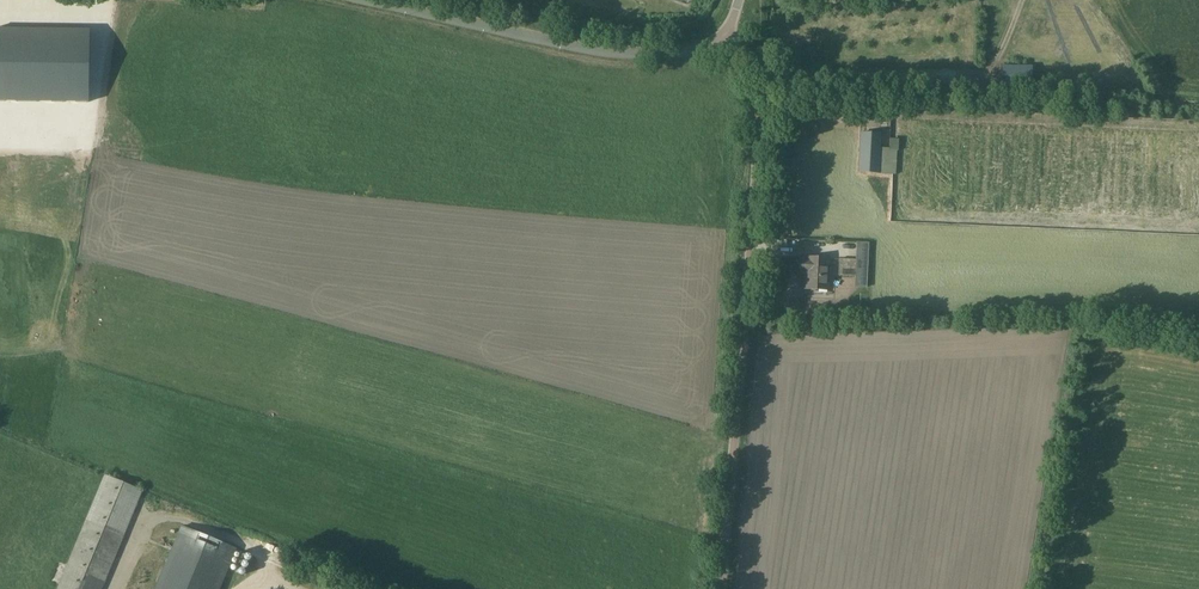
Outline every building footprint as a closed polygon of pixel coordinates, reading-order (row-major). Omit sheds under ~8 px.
[(88,102),(89,31),(0,29),(0,101),(88,102)] [(1,105),(1,117),(26,116),(25,104),(1,105)] [(881,134),(860,133),(858,172),(888,173),(888,174),(896,175),(897,138),(890,137),(889,148),(880,147),(881,134)] [(829,258),(800,257),(799,271),(808,271),(807,286),(828,287),(829,258)] [(855,276),(856,263),(856,260),(839,259),(838,275),(855,276)] [(88,511),(56,588),(102,588),(142,491),(103,475),(88,511)] [(156,588),(220,588),(236,549),(182,527),(156,588)]
